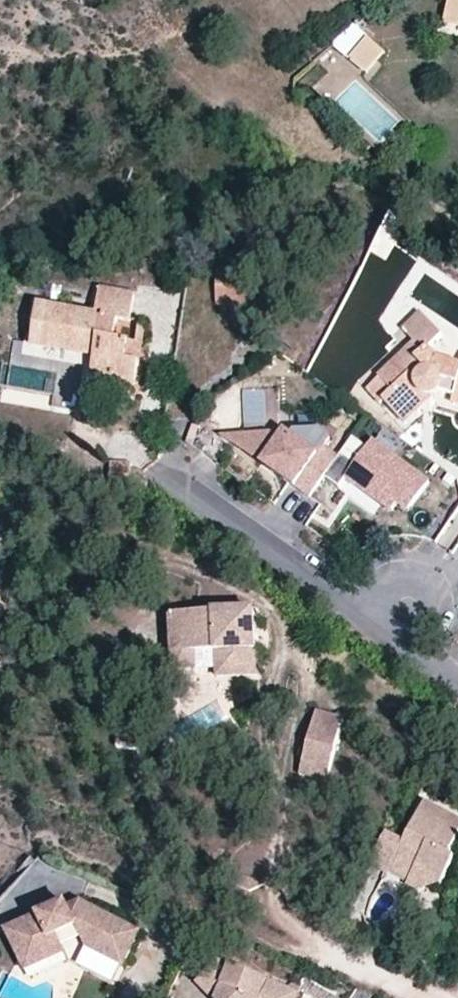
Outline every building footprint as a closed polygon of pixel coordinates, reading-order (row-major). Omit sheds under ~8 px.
[(444,22),(457,26),(457,0),(450,0),(444,22)] [(350,37),(350,38),(335,51),(351,63),(367,41),(356,33),(350,37)] [(367,41),(351,63),(368,76),(384,54),(367,41)] [(254,306),(254,272),(216,272),(216,307),(254,306)] [(125,358),(128,340),(113,338),(116,318),(129,320),(133,293),(98,288),(94,311),(37,302),(30,345),(81,352),(94,354),(92,363),(89,381),(114,385),(115,380),(135,383),(138,360),(125,358)] [(436,359),(427,350),(441,337),(420,314),(401,332),(412,344),(367,386),(396,417),(420,396),(425,399),(427,401),(429,401),(429,400),(433,399),(436,397),(438,394),(450,398),(451,398),(457,400),(457,366),(436,359)] [(141,342),(128,340),(125,358),(138,360),(141,342)] [(79,361),(92,363),(94,354),(81,352),(79,361)] [(113,394),(114,385),(89,381),(88,390),(113,394)] [(403,423),(429,401),(427,401),(425,399),(420,396),(396,417),(403,423)] [(451,398),(449,403),(457,406),(457,400),(451,398)] [(338,457),(324,447),(331,438),(320,431),(293,430),(291,434),(283,430),(279,438),(272,433),(246,434),(239,445),(273,467),(270,471),(294,487),(296,484),(311,494),(325,476),(338,457)] [(239,445),(246,434),(219,436),(270,471),(273,467),(239,445)] [(429,481),(372,442),(365,451),(349,441),(338,457),(325,476),(341,487),(348,477),(394,509),(400,501),(410,508),(429,481)] [(311,494),(296,484),(294,487),(309,497),(311,494)] [(167,608),(170,649),(216,646),(217,661),(217,667),(256,665),(251,602),(167,608)] [(171,664),(217,661),(216,646),(170,649),(171,664)] [(325,775),(340,723),(314,716),(299,767),(325,775)] [(140,759),(142,735),(130,735),(128,758),(140,759)] [(322,784),(325,775),(299,767),(296,777),(322,784)] [(457,831),(457,821),(421,802),(400,843),(382,833),(365,868),(384,876),(390,867),(412,878),(419,881),(428,883),(433,883),(438,886),(446,871),(440,867),(457,831)] [(64,907),(62,902),(3,932),(23,972),(62,952),(60,948),(54,935),(73,927),(79,938),(83,947),(120,965),(137,932),(78,903),(64,907)] [(79,938),(73,927),(54,935),(60,948),(79,938)] [(296,996),(217,962),(194,985),(207,997),(295,997),(296,996)]
